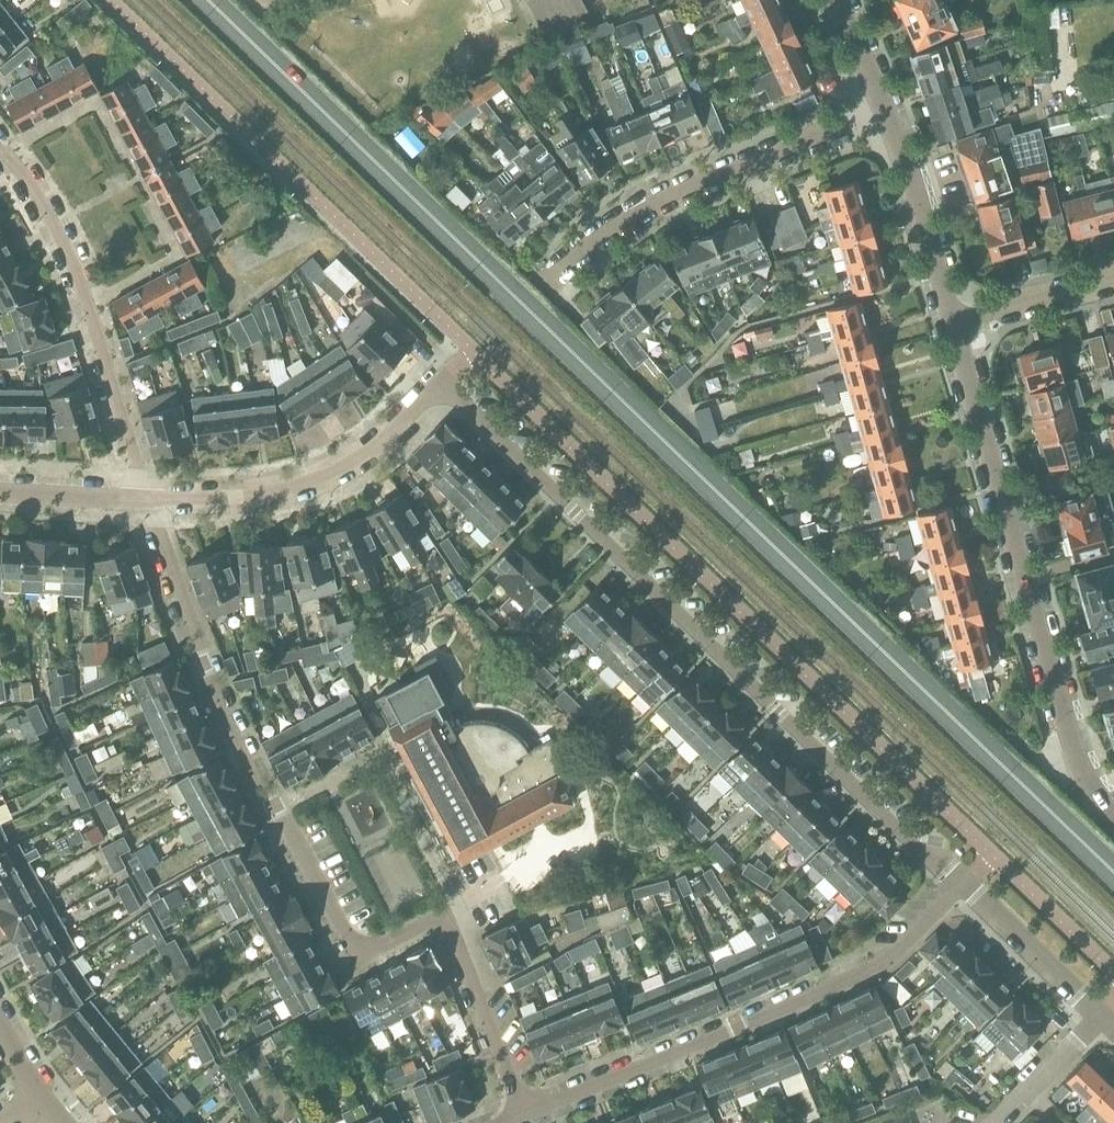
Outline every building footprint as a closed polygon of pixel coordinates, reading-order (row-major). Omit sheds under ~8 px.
[(72,9),(78,17),(93,6),(88,0),(83,0),(72,9)] [(543,32),(552,28),(555,36),(584,22),(580,14),(588,10),(583,0),(527,0),(543,32)] [(728,33),(741,27),(753,21),(782,7),(779,0),(743,0),(748,10),(737,15),(737,16),(717,25),(722,36),(728,33)] [(907,21),(945,4),(944,2),(948,0),(898,0),(899,4),(897,5),(903,17),(905,16),(907,21)] [(0,6),(0,32),(16,19),(3,3),(0,6)] [(918,46),(957,28),(945,4),(907,21),(918,46)] [(764,45),(794,31),(792,28),(792,24),(791,21),(788,19),(782,7),(753,21),(764,45)] [(78,17),(72,9),(57,21),(64,29),(78,17)] [(655,13),(635,20),(642,37),(661,29),(655,13)] [(0,32),(0,60),(29,36),(16,19),(0,32)] [(981,34),(987,33),(983,19),(959,25),(963,39),(966,38),(981,34)] [(691,48),(679,20),(677,20),(665,26),(677,54),(691,48)] [(608,21),(606,21),(588,29),(593,40),(616,30),(613,22),(609,24),(608,21)] [(623,46),(630,43),(623,24),(615,27),(616,30),(623,46)] [(741,27),(728,33),(732,42),(745,36),(741,27)] [(593,40),(588,29),(560,41),(565,53),(587,44),(586,42),(590,40),(591,41),(593,40)] [(775,69),(805,55),(799,43),(799,39),(798,36),(795,34),(794,31),(764,45),(775,68),(775,69)] [(966,38),(968,47),(983,43),(981,34),(966,38)] [(966,60),(959,40),(911,56),(918,76),(966,60)] [(13,56),(20,64),(34,53),(27,45),(13,56)] [(65,74),(79,101),(99,90),(85,63),(76,68),(69,55),(58,61),(65,74)] [(775,69),(750,80),(756,92),(767,87),(773,100),(791,91),(795,92),(798,90),(800,87),(816,80),(805,55),(775,69)] [(20,64),(13,56),(0,67),(0,70),(5,76),(20,64)] [(960,84),(960,85),(978,79),(1004,70),(1000,59),(974,68),(971,58),(966,60),(918,76),(924,96),(925,96),(945,89),(960,84)] [(1026,85),(1032,84),(1029,62),(1023,63),(1026,85)] [(525,63),(519,67),(511,71),(525,91),(539,83),(525,63)] [(745,70),(749,80),(763,73),(759,63),(745,70)] [(25,64),(15,69),(21,80),(31,74),(25,64)] [(161,86),(169,78),(156,65),(149,73),(161,86)] [(655,93),(642,98),(647,111),(648,111),(662,143),(682,134),(673,114),(657,76),(653,65),(644,69),(650,80),(655,93)] [(682,134),(703,125),(684,80),(672,86),(666,72),(657,76),(673,114),(682,134)] [(46,84),(61,111),(79,101),(65,74),(46,84)] [(61,111),(46,84),(38,89),(31,76),(20,82),(41,122),(61,111)] [(161,86),(175,99),(182,91),(169,78),(161,86)] [(497,113),(487,101),(504,88),(497,78),(485,87),(483,84),(470,93),(479,106),(484,111),(489,117),(499,128),(504,123),(496,114),(497,113)] [(111,113),(151,92),(145,82),(132,89),(128,80),(101,95),(111,113)] [(41,122),(20,82),(10,87),(16,100),(8,105),(21,132),(22,132),(41,122)] [(945,89),(925,96),(931,116),(952,109),(970,103),(971,105),(975,104),(974,100),(979,98),(980,100),(986,98),(1001,93),(998,82),(975,90),(976,93),(964,97),(960,85),(960,84),(945,89)] [(618,95),(614,86),(605,90),(619,123),(607,128),(620,160),(641,151),(618,95)] [(980,100),(978,101),(982,113),(988,111),(1006,105),(1005,104),(1013,101),(1010,91),(1002,94),(1001,93),(986,98),(980,100)] [(157,104),(151,92),(111,113),(122,133),(149,119),(144,111),(157,104)] [(627,92),(618,95),(641,151),(662,143),(648,111),(647,111),(637,116),(627,92)] [(458,95),(451,99),(461,113),(467,109),(458,95)] [(560,97),(552,102),(562,117),(599,174),(616,162),(614,159),(592,125),(582,131),(560,97)] [(974,129),(992,123),(988,111),(982,113),(978,101),(980,100),(979,98),(974,100),(975,104),(971,105),(970,103),(952,109),(931,116),(939,140),(974,129)] [(715,145),(728,140),(711,100),(699,105),(715,145)] [(195,124),(203,117),(190,104),(182,111),(195,124)] [(1048,119),(1052,136),(1106,123),(1113,121),(1113,104),(1048,119)] [(417,119),(438,136),(447,125),(426,107),(417,119)] [(481,114),(478,116),(484,122),(489,118),(489,117),(484,111),(483,111),(481,114)] [(195,124),(208,137),(216,130),(203,117),(195,124)] [(551,136),(582,185),(599,174),(562,117),(556,122),(561,130),(551,136)] [(149,119),(122,133),(132,152),(172,131),(166,121),(153,127),(149,119)] [(961,139),(956,141),(960,153),(959,154),(963,167),(965,166),(968,176),(967,177),(974,197),(975,197),(977,201),(981,199),(1012,189),(1012,187),(1023,184),(1023,185),(1053,177),(1048,159),(1043,138),(1012,146),(1005,124),(992,129),(961,139)] [(412,158),(427,145),(409,125),(395,138),(412,158)] [(171,161),(170,158),(165,149),(178,142),(172,131),(132,152),(144,175),(171,161)] [(1073,136),(1079,157),(1090,154),(1084,133),(1073,136)] [(215,144),(228,157),(235,150),(222,136),(215,144)] [(538,144),(524,155),(523,155),(561,202),(579,188),(541,141),(538,144)] [(249,163),(235,150),(228,157),(241,170),(249,163)] [(544,216),(561,202),(523,155),(524,155),(522,153),(515,159),(523,169),(513,177),(544,216)] [(156,198),(196,176),(190,166),(177,173),(173,164),(171,161),(144,175),(156,198)] [(1075,175),(1078,187),(1085,185),(1085,183),(1082,173),(1075,175)] [(196,176),(156,198),(166,216),(193,202),(189,194),(202,187),(196,176)] [(504,185),(497,176),(489,183),(527,229),(544,216),(513,177),(504,185)] [(256,186),(261,195),(277,186),(272,177),(256,186)] [(1085,185),(1088,195),(1097,230),(1110,226),(1111,229),(1113,228),(1113,193),(1110,177),(1093,181),(1085,183),(1085,185)] [(488,197),(478,205),(509,244),(527,229),(489,183),(487,180),(479,187),(488,197)] [(1042,217),(1061,212),(1053,180),(1034,185),(1042,217)] [(825,191),(830,206),(817,210),(820,221),(844,214),(865,208),(857,181),(825,191)] [(473,201),(457,185),(447,195),(463,211),(473,201)] [(244,204),(261,195),(256,186),(239,195),(244,204)] [(1088,195),(1063,202),(1072,236),(1075,236),(1076,238),(1087,235),(1086,233),(1097,230),(1088,195)] [(984,230),(1019,220),(1012,196),(979,205),(983,219),(981,220),(984,230)] [(193,202),(166,216),(176,235),(217,214),(211,203),(198,210),(193,202)] [(770,215),(784,249),(808,238),(795,205),(770,215)] [(844,214),(820,221),(823,231),(825,231),(829,246),(841,243),(841,242),(872,233),(872,231),(873,228),(871,222),(869,221),(865,208),(844,214)] [(1063,221),(1061,212),(1042,217),(1044,226),(1063,221)] [(217,214),(176,235),(187,256),(214,241),(209,232),(223,225),(217,214)] [(551,224),(557,230),(564,224),(559,218),(551,224)] [(751,271),(772,263),(754,218),(732,226),(751,271)] [(1023,236),(1019,220),(984,230),(992,258),(1037,245),(1033,233),(1023,236)] [(712,234),(730,280),(751,271),(732,226),(712,234)] [(848,267),(859,264),(880,258),(876,245),(877,242),(876,236),(873,235),(872,233),(841,242),(841,243),(846,259),(848,267)] [(710,288),(730,280),(712,234),(692,243),(710,288)] [(14,255),(4,238),(0,240),(0,263),(14,255)] [(670,251),(683,283),(690,296),(710,288),(692,243),(670,251)] [(24,274),(14,255),(0,263),(0,286),(24,274)] [(319,284),(326,291),(337,280),(325,269),(313,256),(302,265),(319,284)] [(325,269),(337,280),(326,291),(337,302),(359,279),(337,257),(325,269)] [(784,275),(798,271),(794,257),(778,262),(784,275)] [(1030,261),(1034,274),(1049,270),(1046,257),(1030,261)] [(685,313),(669,293),(680,285),(658,258),(640,273),(671,311),(670,311),(677,320),(685,313)] [(856,294),(887,284),(880,258),(859,264),(848,267),(856,294)] [(172,270),(194,310),(204,304),(197,291),(205,287),(191,260),(172,270)] [(806,281),(821,275),(836,271),(833,262),(833,260),(818,265),(819,267),(803,272),(806,281)] [(182,316),(194,310),(172,270),(153,280),(167,307),(175,303),(182,316)] [(839,282),(836,271),(821,275),(825,287),(839,282)] [(623,286),(653,324),(670,311),(671,311),(640,273),(623,286)] [(0,286),(0,310),(34,292),(24,274),(0,286)] [(759,276),(750,286),(759,293),(767,284),(759,276)] [(153,280),(134,291),(155,331),(165,325),(158,312),(167,307),(153,280)] [(606,300),(643,347),(645,345),(655,331),(657,329),(653,324),(623,286),(606,300)] [(290,290),(293,299),(290,300),(297,317),(306,314),(300,296),(296,288),(290,290)] [(155,331),(134,291),(113,302),(135,342),(155,331)] [(4,332),(52,318),(45,297),(12,308),(0,315),(0,321),(4,332)] [(264,297),(251,308),(252,311),(253,312),(265,337),(272,334),(268,322),(262,305),(266,303),(264,297)] [(643,347),(606,300),(588,314),(609,341),(620,333),(646,366),(653,360),(643,347)] [(266,303),(262,305),(268,322),(278,319),(277,316),(271,301),(267,303),(266,303)] [(829,314),(835,337),(867,328),(860,301),(828,310),(829,314)] [(753,311),(745,303),(741,306),(747,316),(753,311)] [(365,309),(352,323),(392,363),(407,347),(365,309)] [(218,310),(198,318),(201,328),(222,320),(218,310)] [(720,321),(729,328),(737,319),(728,311),(720,321)] [(246,331),(235,337),(241,350),(265,337),(253,312),(240,319),(246,331)] [(306,314),(297,317),(303,334),(313,331),(306,314)] [(52,318),(4,332),(10,353),(58,337),(52,318)] [(198,318),(177,326),(181,336),(201,328),(198,318)] [(240,319),(228,325),(235,337),(246,331),(240,319)] [(278,319),(268,322),(272,334),(274,340),(284,337),(278,319)] [(720,321),(712,330),(718,341),(729,328),(720,321)] [(379,376),(392,363),(352,323),(341,335),(348,347),(379,376)] [(771,325),(754,330),(757,341),(775,336),(771,325)] [(177,326),(167,330),(171,340),(181,336),(177,326)] [(871,341),(867,328),(835,337),(842,362),(874,353),(874,351),(875,348),(874,342),(871,341)] [(806,333),(807,336),(790,341),(792,347),(809,343),(809,344),(823,340),(820,330),(806,333)] [(205,333),(192,338),(196,350),(218,342),(213,331),(205,334),(205,333)] [(752,331),(744,333),(744,334),(746,340),(752,339),(751,335),(753,335),(752,331)] [(708,333),(708,334),(695,342),(705,354),(715,344),(708,333)] [(1102,335),(1088,338),(1096,368),(1110,365),(1102,335)] [(129,336),(120,339),(125,357),(135,354),(129,336)] [(73,338),(51,345),(56,357),(56,358),(78,351),(73,338)] [(192,338),(179,343),(183,355),(196,350),(192,338)] [(823,340),(809,344),(812,354),(826,351),(823,340)] [(341,344),(324,355),(351,397),(369,386),(341,344)] [(56,357),(51,345),(37,349),(41,362),(56,357)] [(1055,346),(1018,357),(1026,388),(1063,378),(1055,346)] [(210,372),(208,373),(213,385),(224,380),(212,347),(201,352),(210,372)] [(41,362),(37,349),(22,354),(27,366),(41,362)] [(689,368),(699,360),(690,350),(681,358),(689,368)] [(155,352),(141,358),(146,370),(159,365),(155,352)] [(842,362),(847,379),(836,382),(836,381),(834,380),(820,384),(823,395),(839,391),(850,388),(881,379),(878,365),(879,363),(877,357),(875,355),(874,353),(842,362)] [(307,366),(334,409),(351,397),(324,355),(307,366)] [(8,367),(19,366),(18,356),(0,357),(0,364),(0,368),(8,367)] [(141,358),(128,363),(133,375),(146,370),(141,358)] [(307,366),(290,377),(317,419),(334,409),(307,366)] [(678,389),(689,379),(681,370),(670,380),(678,389)] [(64,377),(81,434),(101,428),(84,371),(64,377)] [(81,434),(64,377),(45,383),(62,440),(81,434)] [(299,431),(317,419),(290,377),(278,385),(280,404),(299,431)] [(1113,378),(1101,382),(1105,398),(1113,395),(1113,380),(1113,378)] [(888,404),(881,379),(850,388),(857,413),(888,404)] [(1062,382),(1030,392),(1033,404),(1031,404),(1035,418),(1070,408),(1062,382)] [(274,387),(254,390),(259,439),(280,436),(274,387)] [(6,389),(5,442),(28,442),(28,439),(25,439),(25,389),(6,389)] [(25,439),(28,439),(47,439),(47,403),(46,403),(44,389),(25,389),(25,439)] [(157,395),(174,452),(194,446),(178,389),(157,395)] [(259,439),(254,390),(234,392),(239,442),(259,439)] [(842,402),(839,391),(823,395),(826,406),(842,402)] [(234,392),(214,395),(219,444),(239,442),(234,392)] [(174,452),(157,395),(139,401),(155,458),(174,452)] [(219,444),(214,395),(193,397),(199,447),(219,444)] [(895,429),(888,404),(857,413),(861,430),(849,433),(852,442),(864,438),(895,429)] [(704,442),(719,437),(710,405),(694,410),(704,442)] [(1070,408),(1035,418),(1042,443),(1077,434),(1070,408)] [(425,463),(439,477),(467,449),(459,441),(462,438),(443,420),(426,438),(427,440),(407,461),(417,471),(425,463)] [(1113,424),(1101,428),(1107,456),(1113,454),(1113,423),(1113,424)] [(852,442),(837,445),(840,457),(867,449),(871,464),(903,455),(902,453),(904,450),(902,444),(899,443),(895,429),(864,438),(852,442)] [(849,432),(849,430),(834,434),(837,445),(852,442),(849,433),(849,432)] [(1088,431),(1077,434),(1077,433),(1077,434),(1042,443),(1038,445),(1041,455),(1047,454),(1052,468),(1095,456),(1088,431)] [(467,449),(439,477),(434,482),(448,497),(482,463),(467,449)] [(1087,463),(1037,477),(1043,500),(1077,491),(1073,480),(1110,469),(1113,483),(1113,454),(1107,456),(1087,462),(1087,463)] [(903,457),(903,455),(871,464),(878,490),(910,481),(906,467),(908,464),(906,458),(903,457)] [(462,511),(496,477),(482,463),(448,497),(462,511)] [(496,477),(462,511),(477,526),(511,492),(496,477)] [(910,481),(878,490),(885,516),(917,507),(910,481)] [(840,489),(843,500),(844,500),(851,498),(866,493),(866,492),(863,483),(840,489)] [(425,493),(424,492),(418,485),(405,498),(411,506),(425,493)] [(1110,517),(1113,516),(1113,513),(1111,501),(1106,502),(1102,491),(1059,503),(1062,515),(1058,516),(1062,528),(1065,527),(1066,529),(1110,517)] [(511,492),(477,526),(492,541),(526,506),(511,492)] [(854,508),(869,504),(866,493),(851,498),(844,500),(847,510),(854,508)] [(385,504),(421,560),(429,555),(418,536),(426,530),(411,506),(405,498),(402,494),(385,504)] [(427,522),(436,517),(426,500),(417,506),(424,516),(427,522)] [(421,560),(385,504),(369,514),(392,552),(401,547),(412,565),(421,560)] [(919,520),(925,542),(957,533),(950,507),(918,516),(919,520)] [(799,511),(782,516),(791,525),(802,522),(799,511)] [(346,524),(372,586),(381,582),(372,561),(382,557),(365,516),(346,524)] [(427,522),(437,538),(446,532),(436,517),(427,522)] [(1113,544),(1113,532),(1110,517),(1066,529),(1069,541),(1066,542),(1070,555),(1073,554),(1074,557),(1108,548),(1107,546),(1113,544)] [(818,534),(815,521),(800,526),(803,538),(818,534)] [(372,586),(346,524),(327,532),(345,573),(354,569),(363,590),(372,586)] [(933,567),(964,558),(964,556),(965,553),(964,547),(961,546),(957,533),(925,542),(933,567)] [(303,539),(320,595),(339,590),(323,534),(303,539)] [(896,538),(898,549),(913,545),(910,534),(896,538)] [(450,558),(459,552),(449,536),(440,542),(446,551),(450,558)] [(42,592),(45,538),(23,537),(22,541),(25,541),(22,591),(42,592)] [(45,538),(42,592),(63,593),(65,543),(68,544),(68,540),(45,538)] [(320,595),(303,539),(285,544),(300,601),(320,595)] [(25,541),(22,541),(4,540),(1,590),(22,591),(25,541)] [(65,543),(63,593),(84,595),(87,545),(68,544),(65,543)] [(260,547),(267,614),(276,613),(274,591),(285,590),(279,545),(260,547)] [(913,545),(898,549),(901,561),(916,557),(913,545)] [(115,554),(135,608),(155,601),(135,546),(115,554)] [(267,614),(260,547),(240,549),(245,594),(254,593),(255,615),(267,614)] [(519,587),(538,566),(522,550),(519,555),(511,547),(496,561),(505,570),(496,579),(511,594),(519,587)] [(207,557),(228,612),(246,605),(226,550),(207,557)] [(459,552),(450,558),(460,573),(468,567),(459,552)] [(135,608),(115,554),(96,560),(115,615),(135,608)] [(228,612),(207,557),(187,564),(208,619),(228,612)] [(927,596),(940,593),(971,584),(968,571),(969,568),(968,562),(965,560),(964,558),(933,567),(937,582),(924,585),(927,596)] [(1083,601),(1113,592),(1113,570),(1112,564),(1079,574),(1082,584),(1079,585),(1083,601)] [(519,587),(511,594),(519,601),(526,609),(535,601),(543,609),(558,594),(550,586),(554,582),(538,566),(519,587)] [(493,585),(483,575),(471,587),(480,597),(493,585)] [(458,598),(466,592),(457,576),(448,582),(458,598)] [(448,582),(442,587),(452,602),(458,598),(448,582)] [(975,597),(971,584),(940,593),(947,618),(978,609),(978,607),(980,605),(978,598),(975,597)] [(897,604),(913,600),(927,596),(924,585),(905,591),(896,597),(897,604)] [(564,621),(578,635),(613,599),(599,586),(593,592),(593,591),(574,611),(564,621)] [(1113,620),(1113,592),(1083,601),(1087,616),(1090,615),(1093,626),(1113,620)] [(412,604),(416,612),(433,605),(429,596),(412,604)] [(927,596),(913,600),(916,610),(930,606),(927,596)] [(578,635),(594,650),(628,614),(627,613),(613,599),(578,635)] [(395,611),(399,620),(416,612),(412,604),(395,611)] [(481,625),(490,616),(480,606),(471,615),(481,625)] [(954,643),(986,634),(982,622),(984,619),(982,613),(979,611),(978,609),(947,618),(954,643)] [(594,650),(608,664),(645,626),(630,610),(627,613),(628,614),(594,650)] [(500,626),(490,616),(481,625),(491,635),(493,633),(500,626)] [(385,617),(367,625),(364,626),(368,635),(389,626),(385,617)] [(357,640),(368,635),(364,626),(339,637),(339,636),(335,637),(333,625),(324,623),(326,631),(330,652),(335,651),(357,640)] [(1082,634),(1083,638),(1080,639),(1083,648),(1085,647),(1089,661),(1113,654),(1113,625),(1082,634)] [(608,664),(622,678),(658,642),(659,643),(661,641),(645,626),(608,664)] [(314,655),(330,652),(326,631),(308,635),(310,645),(300,648),(303,658),(314,655)] [(941,647),(927,651),(930,662),(957,654),(961,670),(967,668),(993,661),(986,634),(954,643),(941,647)] [(528,668),(537,678),(547,670),(536,659),(530,654),(539,645),(528,635),(512,652),(528,668)] [(924,640),(927,651),(941,647),(938,636),(924,640)] [(357,640),(335,651),(339,660),(343,667),(366,655),(357,640)] [(95,641),(83,642),(86,683),(98,678),(97,664),(95,641)] [(622,678),(637,693),(673,657),(659,643),(658,642),(622,678)] [(144,667),(164,658),(159,646),(139,655),(144,667)] [(255,650),(259,667),(269,665),(266,647),(255,650)] [(300,648),(270,655),(273,665),(303,658),(300,648)] [(249,670),(259,668),(259,667),(255,650),(244,652),(249,670)] [(316,664),(329,662),(337,676),(346,671),(343,667),(339,660),(335,651),(330,652),(314,655),(316,664)] [(232,676),(240,673),(234,655),(225,659),(232,676)] [(314,655),(303,658),(305,667),(316,664),(314,655)] [(673,657),(637,693),(652,707),(687,671),(673,657)] [(139,700),(184,680),(176,660),(131,681),(139,700)] [(556,661),(547,669),(547,670),(552,675),(561,666),(556,661)] [(991,671),(989,662),(967,668),(971,685),(976,700),(989,696),(983,673),(991,671)] [(1113,693),(1113,662),(1091,668),(1100,697),(1113,693)] [(109,663),(97,664),(98,678),(109,672),(109,671),(109,663)] [(273,670),(276,683),(290,679),(287,667),(273,670)] [(47,669),(50,687),(59,686),(58,677),(57,668),(47,669)] [(961,670),(958,671),(962,688),(971,685),(967,668),(961,670)] [(553,738),(528,751),(526,747),(523,744),(521,740),(518,737),(515,734),(511,731),(508,729),(504,727),(500,725),(496,724),(492,723),(488,722),(484,722),(479,722),(475,722),(471,723),(467,724),(463,725),(459,727),(455,729),(449,718),(453,716),(428,669),(374,699),(389,727),(390,727),(414,772),(416,775),(412,777),(432,815),(436,814),(461,861),(573,803),(559,775),(570,770),(553,738)] [(109,672),(98,678),(102,687),(119,679),(115,670),(109,672)] [(262,686),(276,683),(273,670),(259,673),(262,686)] [(552,675),(547,670),(537,678),(548,688),(556,679),(552,675)] [(656,711),(670,725),(705,689),(691,675),(656,711)] [(71,676),(58,677),(59,686),(60,695),(73,693),(71,676)] [(238,690),(239,690),(256,686),(254,676),(235,680),(238,690)] [(20,700),(35,698),(32,677),(17,678),(20,700)] [(86,683),(81,685),(85,694),(102,687),(98,678),(86,683)] [(193,698),(184,680),(139,700),(148,718),(193,698)] [(59,686),(50,687),(52,706),(62,704),(60,695),(59,686)] [(720,703),(705,689),(670,725),(685,740),(720,703)] [(565,690),(557,698),(556,698),(564,707),(573,698),(565,690)] [(335,703),(357,747),(375,737),(352,694),(335,703)] [(201,717),(193,698),(148,718),(156,737),(201,717)] [(584,710),(573,698),(564,707),(576,718),(584,710)] [(25,709),(31,722),(43,716),(37,703),(25,709)] [(335,703),(317,713),(339,757),(341,756),(357,747),(335,703)] [(685,740),(699,753),(734,717),(720,703),(685,740)] [(1104,711),(1110,733),(1111,733),(1113,744),(1113,708),(1104,711)] [(64,735),(73,730),(64,711),(54,715),(64,735)] [(317,713),(300,722),(324,769),(342,759),(341,756),(339,757),(317,713)] [(6,720),(9,728),(18,724),(20,723),(17,715),(6,720)] [(43,716),(31,722),(37,734),(49,729),(43,716)] [(586,725),(596,735),(605,726),(595,716),(586,725)] [(201,717),(156,737),(164,755),(209,735),(201,717)] [(734,717),(699,753),(714,768),(749,732),(734,717)] [(77,739),(95,730),(91,721),(73,730),(64,735),(70,748),(80,744),(77,739)] [(300,722),(282,732),(304,775),(302,776),(303,779),(324,769),(300,722)] [(596,735),(606,745),(615,736),(605,726),(596,735)] [(304,775),(282,732),(262,743),(285,785),(302,776),(304,775)] [(218,754),(209,735),(164,755),(173,775),(218,754)] [(49,740),(56,755),(65,750),(59,736),(49,740)] [(733,787),(768,750),(753,736),(718,772),(733,787)] [(114,744),(108,747),(112,755),(118,752),(114,744)] [(633,753),(623,744),(614,753),(624,763),(633,753)] [(104,745),(93,751),(98,762),(109,756),(104,745)] [(65,750),(56,755),(66,776),(75,771),(65,750)] [(126,750),(101,762),(104,769),(105,772),(131,760),(126,750)] [(768,750),(733,787),(746,800),(782,763),(780,761),(768,750)] [(75,757),(81,771),(93,765),(86,752),(75,757)] [(186,800),(231,776),(221,758),(176,781),(186,800)] [(761,814),(796,778),(793,776),(796,772),(782,759),(780,761),(782,763),(746,800),(761,814)] [(654,770),(645,761),(630,777),(639,785),(654,770)] [(87,783),(99,778),(93,765),(81,771),(87,783)] [(665,781),(654,770),(639,785),(652,799),(659,793),(656,790),(665,781)] [(72,795),(75,794),(84,790),(75,771),(66,776),(63,777),(72,795)] [(186,800),(196,818),(241,794),(233,780),(231,776),(186,800)] [(775,828),(810,792),(796,778),(761,814),(775,828)] [(94,788),(85,792),(91,806),(95,804),(100,802),(94,788)] [(84,790),(75,794),(82,810),(91,806),(85,792),(84,790)] [(659,793),(652,799),(661,808),(666,803),(673,810),(682,801),(672,791),(664,799),(659,793)] [(790,842),(825,806),(810,792),(775,828),(790,842)] [(206,836),(251,813),(241,794),(196,818),(201,828),(192,833),(196,842),(206,836)] [(102,817),(113,811),(107,798),(95,804),(102,817)] [(825,806),(790,842),(805,857),(840,822),(825,806)] [(680,819),(690,829),(699,820),(689,810),(680,819)] [(120,824),(113,811),(102,817),(108,829),(120,824)] [(260,830),(251,813),(206,836),(215,854),(260,830)] [(700,839),(709,830),(699,820),(690,829),(700,839)] [(0,825),(0,849),(9,844),(1,825),(0,825)] [(809,861),(824,875),(858,840),(843,825),(809,861)] [(99,826),(98,827),(87,832),(93,844),(105,838),(99,826)] [(72,846),(84,840),(85,840),(82,834),(79,828),(79,827),(66,834),(72,846)] [(72,846),(66,834),(53,840),(59,852),(72,846)] [(135,874),(147,868),(141,856),(170,841),(166,834),(131,853),(133,857),(128,860),(135,874)] [(113,841),(120,854),(130,849),(123,836),(113,841)] [(266,856),(256,838),(202,867),(207,876),(215,872),(220,882),(263,858),(266,856)] [(858,840),(824,875),(838,890),(873,854),(858,840)] [(120,854),(113,841),(101,847),(107,860),(120,854)] [(706,850),(716,861),(726,851),(716,841),(706,850)] [(28,861),(18,843),(0,853),(0,876),(28,861)] [(726,851),(716,861),(726,871),(736,861),(726,851)] [(749,862),(742,873),(757,882),(764,871),(767,866),(773,859),(764,851),(759,858),(754,865),(749,862)] [(113,873),(125,866),(120,854),(107,860),(113,873)] [(888,869),(873,854),(838,890),(854,905),(864,894),(888,869)] [(273,877),(263,858),(220,882),(230,900),(273,877)] [(38,878),(28,861),(0,876),(0,899),(38,878)] [(147,868),(135,874),(145,892),(157,886),(147,868)] [(703,873),(713,889),(721,884),(711,868),(703,873)] [(903,883),(888,869),(864,894),(888,918),(905,901),(895,891),(903,883)] [(764,871),(757,882),(766,888),(773,877),(764,871)] [(676,879),(683,895),(692,892),(685,875),(676,879)] [(251,911),(282,894),(273,877),(230,900),(239,917),(251,911)] [(48,896),(38,878),(0,899),(0,917),(2,921),(48,896)] [(650,884),(653,894),(670,889),(668,879),(650,884)] [(693,885),(701,897),(709,892),(701,880),(693,885)] [(122,900),(134,894),(128,881),(115,888),(122,900)] [(635,899),(653,894),(650,884),(633,889),(635,899)] [(731,899),(721,884),(713,889),(722,905),(731,899)] [(88,897),(94,909),(114,898),(108,886),(88,897)] [(776,894),(790,908),(797,900),(783,887),(776,894)] [(305,916),(303,911),(295,896),(292,898),(288,890),(282,894),(251,911),(255,919),(271,910),(281,929),(305,916)] [(613,908),(627,904),(624,890),(610,893),(613,908)] [(122,900),(128,913),(141,906),(134,894),(122,900)] [(790,908),(776,894),(769,901),(783,915),(790,908)] [(48,896),(2,921),(13,942),(16,940),(15,937),(58,914),(48,896)] [(162,896),(150,902),(157,915),(169,908),(162,896)] [(797,900),(790,908),(803,920),(810,912),(797,900)] [(597,917),(599,921),(603,932),(627,921),(632,919),(627,905),(617,908),(597,916),(597,917)] [(169,908),(157,915),(163,927),(175,921),(169,908)] [(581,909),(563,914),(566,924),(584,918),(581,909)] [(255,919),(263,932),(269,944),(256,951),(261,962),(262,961),(275,955),(307,937),(312,934),(308,928),(311,926),(305,916),(281,929),(271,910),(255,919)] [(140,916),(149,933),(159,928),(149,911),(140,916)] [(25,956),(68,932),(58,914),(15,937),(16,940),(25,956)] [(597,915),(584,918),(587,926),(599,921),(597,917),(597,916),(597,915)] [(514,922),(483,937),(485,941),(492,956),(544,931),(540,922),(530,926),(526,917),(515,923),(514,922)] [(587,926),(584,918),(566,924),(569,933),(587,927),(587,926)] [(824,918),(818,925),(823,935),(832,926),(824,918)] [(801,924),(778,935),(796,975),(819,965),(801,924)] [(628,925),(619,929),(626,945),(634,942),(628,925)] [(818,925),(809,929),(816,946),(826,942),(823,935),(818,925)] [(157,947),(166,942),(159,928),(149,933),(130,943),(136,954),(155,944),(157,947)] [(228,933),(236,950),(245,945),(236,928),(228,933)] [(619,929),(610,932),(614,941),(617,949),(626,945),(619,929)] [(544,931),(492,956),(498,969),(501,975),(533,960),(528,949),(548,939),(544,931)] [(68,932),(25,956),(35,974),(78,951),(68,932)] [(944,973),(969,948),(954,934),(946,942),(937,932),(920,949),(944,973)] [(778,935),(757,944),(774,984),(796,975),(778,935)] [(175,958),(183,954),(174,937),(166,942),(175,958)] [(272,980),(317,955),(307,937),(275,955),(262,961),(272,980)] [(574,963),(585,958),(601,950),(600,948),(595,938),(568,950),(574,963)] [(166,942),(157,947),(166,963),(175,958),(166,942)] [(826,942),(816,946),(824,963),(833,958),(826,942)] [(735,954),(753,994),(774,984),(757,944),(735,954)] [(418,1000),(419,999),(436,990),(441,999),(453,993),(440,968),(442,966),(431,946),(427,945),(406,956),(407,958),(399,962),(418,1000)] [(984,963),(969,948),(944,973),(934,983),(949,998),(984,963)] [(566,953),(554,960),(560,971),(572,964),(566,953)] [(175,958),(183,975),(192,970),(183,954),(175,958)] [(731,1004),(753,994),(735,954),(713,963),(731,1004)] [(282,997),(326,973),(317,955),(272,980),(282,997)] [(43,1002),(84,974),(73,958),(61,966),(61,965),(32,985),(43,1002)] [(175,979),(179,977),(183,975),(175,958),(166,963),(175,979)] [(909,960),(896,973),(903,980),(916,967),(909,960)] [(380,972),(404,1016),(407,1023),(426,1013),(428,1017),(432,1016),(426,1005),(423,1007),(419,999),(418,1000),(399,962),(380,972)] [(964,1012),(998,977),(984,963),(949,998),(964,1012)] [(710,964),(688,973),(705,1015),(727,1006),(710,964)] [(544,965),(527,973),(532,982),(548,974),(544,965)] [(329,972),(326,973),(282,997),(293,1016),(339,991),(329,972)] [(380,972),(363,982),(387,1025),(404,1016),(380,972)] [(527,973),(511,981),(515,990),(532,982),(527,973)] [(688,973),(666,982),(683,1024),(705,1015),(688,973)] [(84,974),(43,1002),(55,1019),(95,991),(84,974)] [(1013,992),(998,977),(964,1012),(978,1027),(1013,992)] [(367,1036),(387,1025),(363,982),(344,992),(367,1036)] [(609,982),(586,991),(603,1032),(626,1023),(609,982)] [(666,982),(644,991),(661,1032),(683,1024),(666,982)] [(876,985),(853,996),(873,1037),(895,1026),(876,987),(877,986),(876,985)] [(173,1007),(185,1000),(178,988),(166,994),(173,1007)] [(586,991),(564,1000),(581,1041),(603,1032),(586,991)] [(644,991),(622,1000),(638,1041),(661,1032),(644,991)] [(982,1030),(997,1045),(1031,1010),(1016,995),(982,1030)] [(853,996),(832,1006),(851,1047),(873,1037),(853,996)] [(207,1017),(218,1011),(212,999),(200,1005),(207,1017)] [(65,1046),(104,1015),(91,1000),(80,1009),(79,1008),(51,1030),(65,1046)] [(173,1007),(179,1019),(191,1013),(185,1000),(173,1007)] [(559,1050),(581,1041),(564,1000),(543,1008),(559,1050)] [(331,1017),(325,1005),(312,1011),(319,1023),(331,1017)] [(895,1010),(903,1026),(912,1022),(904,1005),(895,1010)] [(811,1017),(831,1057),(851,1047),(832,1006),(811,1017)] [(224,1008),(218,1011),(207,1017),(213,1029),(224,1023),(223,1021),(229,1017),(224,1008)] [(536,1059),(559,1050),(543,1008),(520,1017),(536,1059)] [(1012,1060),(1047,1025),(1031,1010),(997,1045),(1012,1060)] [(319,1023),(312,1011),(300,1018),(306,1030),(319,1023)] [(78,1062),(116,1031),(104,1015),(65,1046),(78,1062)] [(257,1035),(274,1026),(269,1017),(252,1026),(257,1035)] [(809,1067),(831,1057),(811,1017),(789,1027),(790,1029),(791,1029),(809,1067)] [(291,1046),(283,1029),(271,1035),(270,1034),(258,1041),(268,1059),(276,1055),(273,1049),(278,1047),(281,1051),(291,1046)] [(785,1029),(762,1038),(779,1079),(801,1070),(785,1030),(785,1029)] [(129,1046),(116,1031),(78,1062),(91,1077),(129,1046)] [(189,1038),(195,1051),(208,1044),(201,1032),(189,1038)] [(762,1038),(740,1047),(756,1088),(779,1079),(762,1038)] [(272,1068),(268,1059),(258,1041),(245,1048),(246,1049),(233,1056),(247,1081),(272,1068)] [(905,1047),(913,1063),(923,1059),(914,1042),(905,1047)] [(214,1057),(208,1044),(195,1051),(202,1063),(214,1057)] [(129,1046),(91,1077),(104,1093),(142,1062),(129,1046)] [(740,1047),(719,1055),(735,1097),(756,1088),(740,1047)] [(445,1054),(450,1066),(463,1061),(459,1049),(445,1054)] [(432,1059),(437,1071),(450,1066),(445,1054),(432,1059)] [(696,1064),(706,1087),(713,1105),(735,1097),(719,1055),(696,1064)] [(931,1075),(923,1059),(913,1063),(922,1080),(930,1076),(931,1075)] [(227,1078),(236,1073),(229,1060),(220,1065),(227,1078)] [(1069,1079),(1092,1101),(1093,1102),(1109,1086),(1085,1062),(1069,1079)] [(120,1113),(159,1082),(145,1066),(107,1097),(118,1111),(120,1113)] [(423,1066),(405,1073),(409,1083),(426,1077),(423,1066)] [(955,1066),(943,1081),(946,1084),(951,1088),(956,1081),(962,1073),(955,1066)] [(421,1108),(468,1090),(459,1068),(412,1087),(421,1108)] [(237,1097),(246,1091),(236,1073),(227,1078),(237,1097)] [(388,1081),(392,1090),(409,1083),(405,1073),(388,1081)] [(962,1073),(956,1081),(969,1093),(977,1085),(962,1073)] [(171,1098),(159,1082),(120,1113),(118,1111),(115,1113),(123,1122),(140,1122),(172,1098),(171,1098)] [(310,1083),(296,1092),(306,1109),(321,1101),(310,1083)] [(912,1087),(899,1092),(903,1102),(921,1095),(920,1094),(917,1085),(912,1087)] [(689,1122),(714,1122),(699,1086),(678,1094),(689,1122)] [(1064,1086),(1054,1096),(1060,1102),(1070,1091),(1064,1086)] [(1093,1102),(1092,1101),(1076,1117),(1082,1122),(1085,1122),(1093,1115),(1101,1122),(1113,1122),(1113,1090),(1109,1086),(1093,1102)] [(421,1108),(427,1122),(435,1122),(474,1107),(468,1090),(421,1108)] [(184,1114),(196,1105),(191,1099),(188,1101),(180,1091),(171,1098),(172,1098),(140,1122),(173,1122),(184,1114)] [(250,1121),(250,1120),(259,1115),(246,1091),(237,1097),(250,1121)] [(886,1108),(903,1102),(899,1092),(883,1098),(886,1108)] [(678,1094),(656,1103),(664,1122),(689,1122),(678,1094)] [(392,1121),(401,1117),(394,1100),(384,1104),(392,1121)] [(352,1107),(359,1122),(389,1122),(384,1112),(370,1118),(363,1103),(352,1107)] [(656,1103),(635,1112),(639,1122),(664,1122),(656,1103)] [(872,1103),(855,1109),(859,1119),(876,1112),(872,1103)] [(352,1107),(341,1112),(346,1122),(359,1122),(352,1107)] [(855,1109),(838,1116),(840,1122),(848,1122),(859,1119),(855,1109)] [(635,1112),(611,1121),(612,1122),(639,1122),(635,1112)] [(184,1114),(173,1122),(192,1122),(184,1114)] [(301,1115),(282,1122),(306,1122),(301,1115)]
